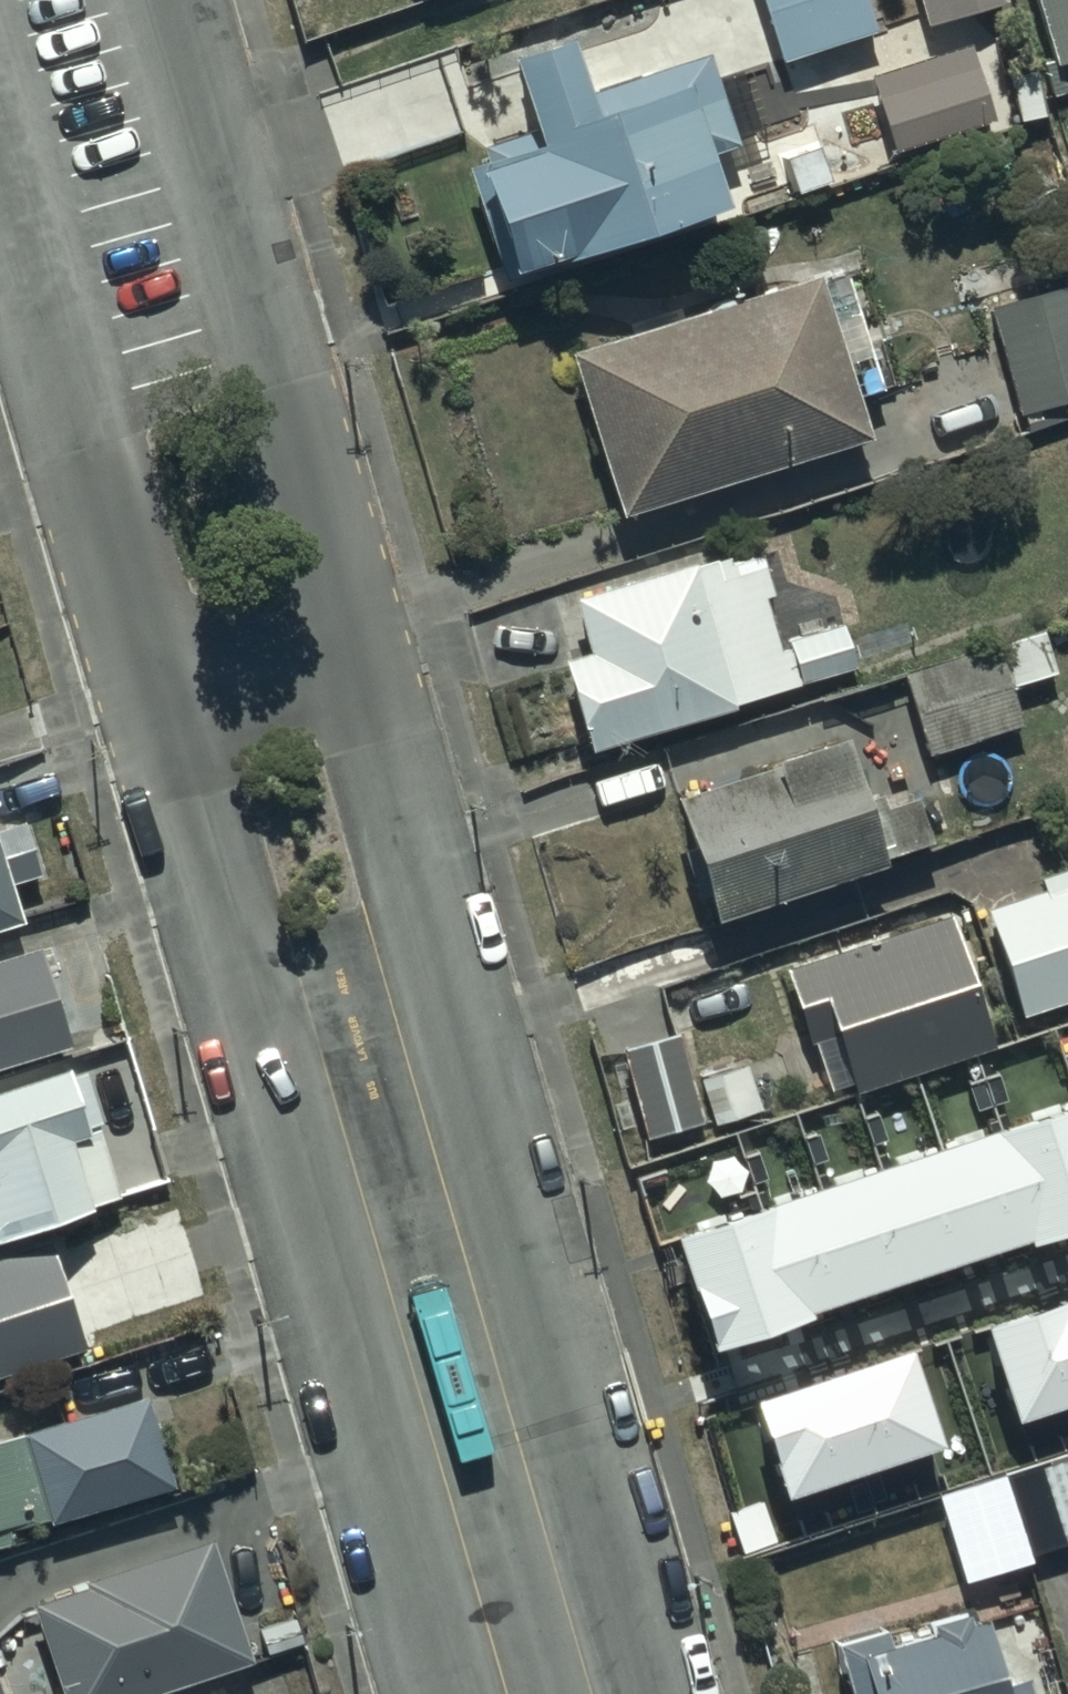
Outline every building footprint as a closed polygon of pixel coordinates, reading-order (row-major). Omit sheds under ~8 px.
[(777,65),(873,34),(862,0),(756,0),(777,65)] [(922,23),(997,3),(996,0),(915,0),(922,23)] [(1050,66),(1039,70),(1047,96),(1067,90),(1067,0),(1031,0),(1050,66)] [(578,96),(558,38),(498,60),(519,131),(474,144),(478,158),(458,164),(499,280),(715,204),(699,160),(733,148),(729,137),(758,126),(736,65),(709,75),(701,53),(578,96)] [(965,48),(865,77),(887,152),(987,123),(965,48)] [(811,274),(561,351),(613,519),(862,442),(811,274)] [(988,308),(1016,419),(1024,417),(1028,432),(1067,422),(1067,287),(988,308)] [(724,555),(567,599),(582,650),(555,658),(582,752),(730,708),(729,705),(854,668),(842,628),(774,648),(761,604),(780,598),(767,553),(727,565),(724,555)] [(1006,688),(1067,670),(1067,623),(898,674),(922,756),(1018,727),(1006,688)] [(923,844),(909,800),(886,807),(881,792),(856,800),(836,736),(757,760),(760,769),(666,797),(704,924),(876,871),(872,859),(923,844)] [(19,911),(9,879),(35,870),(17,815),(0,821),(0,917),(19,911)] [(982,911),(1016,1019),(1067,1002),(1067,866),(1034,877),(1039,892),(982,911)] [(939,913),(777,969),(808,1059),(830,1051),(845,1094),(985,1045),(939,913)] [(0,958),(0,1067),(68,1046),(37,946),(0,958)] [(680,1030),(617,1050),(642,1138),(705,1120),(680,1030)] [(0,1081),(0,1230),(116,1189),(90,1116),(100,1113),(82,1063),(66,1069),(63,1058),(0,1081)] [(682,1241),(720,1355),(819,1323),(816,1315),(1034,1243),(1036,1247),(1067,1237),(1067,1112),(682,1241)] [(46,1245),(0,1260),(0,1375),(84,1348),(46,1245)] [(990,1328),(1022,1424),(1067,1408),(1067,1302),(990,1328)] [(916,1351),(760,1403),(792,1499),(948,1447),(916,1351)] [(0,1437),(0,1522),(36,1512),(39,1524),(170,1488),(143,1389),(13,1424),(15,1432),(0,1437)] [(1012,1476),(1039,1556),(1067,1547),(1067,1457),(1012,1476)] [(1007,1475),(940,1496),(968,1582),(1034,1560),(1007,1475)] [(27,1600),(57,1693),(151,1693),(249,1663),(208,1534),(80,1574),(83,1582),(27,1600)] [(1019,1677),(996,1684),(974,1613),(955,1618),(950,1603),(915,1614),(917,1622),(875,1635),(871,1621),(822,1636),(840,1693),(1024,1693),(1019,1677)]
